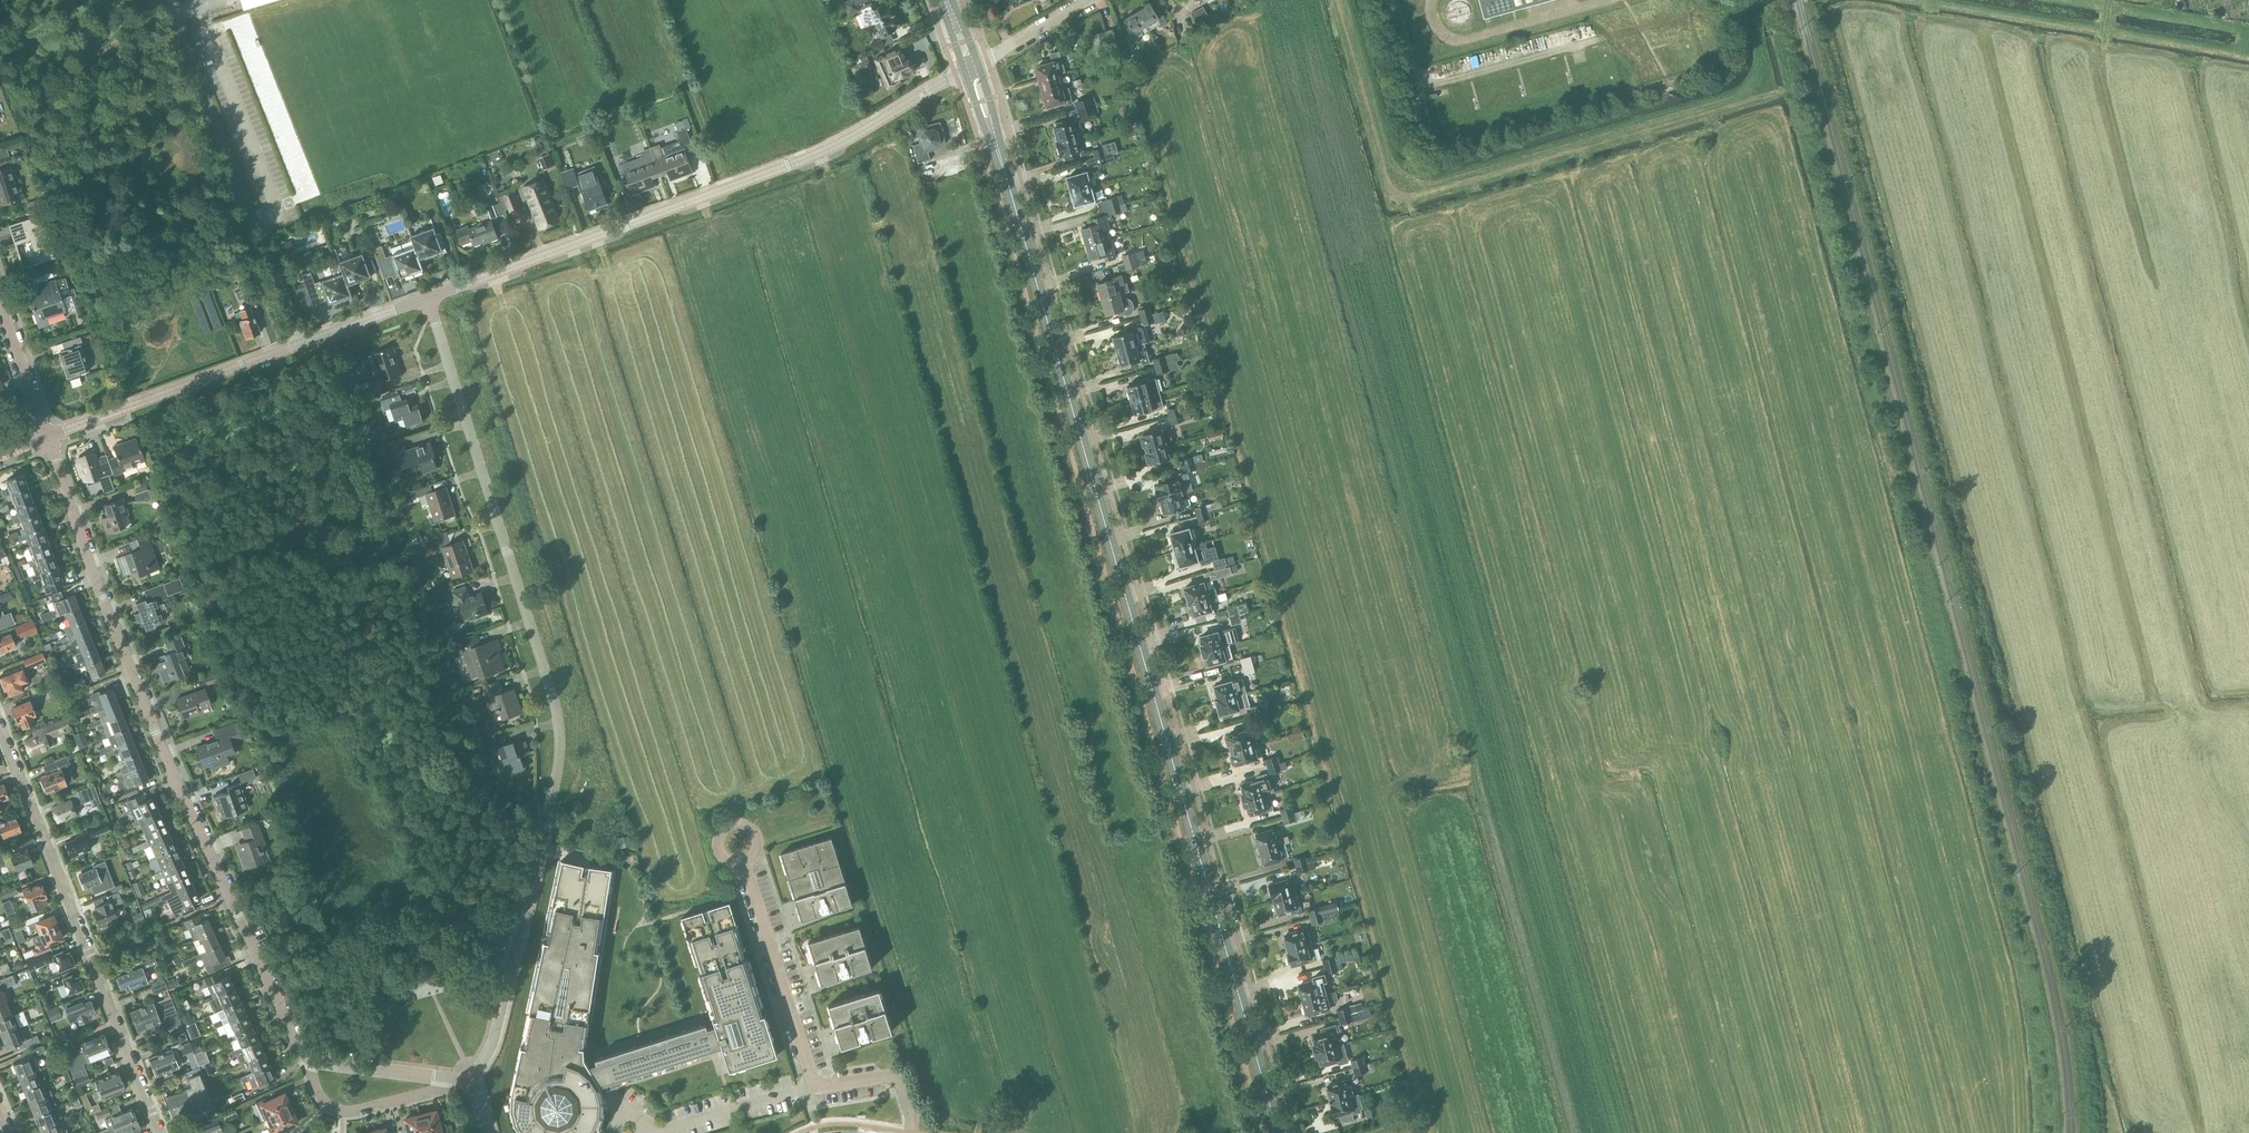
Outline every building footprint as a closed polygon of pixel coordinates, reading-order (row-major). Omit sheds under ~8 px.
[(865,0),(848,0),(843,2),(843,3),(837,6),(839,11),(846,8),(846,9),(857,5),(857,4),(865,0)] [(1483,18),(1549,0),(1478,0),(1483,18)] [(866,27),(875,24),(895,15),(890,4),(885,6),(884,4),(875,7),(873,2),(861,7),(862,8),(861,8),(863,12),(860,13),(866,27)] [(1149,29),(1160,22),(1162,25),(1167,22),(1158,7),(1153,9),(1149,2),(1144,5),(1144,7),(1137,11),(1146,25),(1149,30),(1149,29)] [(859,10),(857,5),(846,9),(848,15),(859,10)] [(1197,10),(1204,22),(1210,18),(1203,6),(1197,10)] [(1204,22),(1197,10),(1191,14),(1198,26),(1204,22)] [(1126,36),(1129,42),(1149,30),(1146,25),(1137,11),(1125,18),(1129,25),(1126,27),(1130,33),(1133,31),(1133,32),(1126,36)] [(876,32),(879,37),(896,30),(895,28),(900,26),(895,15),(875,24),(878,31),(876,32)] [(1112,28),(1105,30),(1109,44),(1116,42),(1112,28)] [(1109,47),(1104,30),(1091,34),(1096,50),(1109,47)] [(885,45),(882,39),(871,44),(874,50),(885,45)] [(1078,39),(1071,41),(1074,52),(1081,50),(1078,39)] [(879,58),(882,63),(878,64),(888,87),(895,86),(900,81),(899,78),(904,77),(907,74),(907,72),(913,70),(914,62),(908,58),(903,60),(901,56),(902,56),(900,49),(879,58)] [(1039,80),(1060,75),(1063,73),(1057,52),(1050,54),(1052,62),(1035,67),(1036,70),(1035,72),(1036,76),(1038,77),(1039,80)] [(1136,55),(1130,58),(1133,69),(1142,63),(1136,55)] [(869,61),(867,56),(853,62),(855,66),(853,67),(859,84),(866,81),(862,71),(868,69),(865,62),(869,61)] [(1060,75),(1039,80),(1044,95),(1064,89),(1060,75)] [(1068,88),(1064,89),(1044,95),(1047,107),(1063,102),(1064,106),(1072,104),(1068,88)] [(1095,104),(1092,96),(1074,101),(1077,109),(1095,104)] [(1079,117),(1097,111),(1095,104),(1077,109),(1068,112),(1070,118),(1053,123),(1054,128),(1052,128),(1057,142),(1082,135),(1081,131),(1083,130),(1079,117)] [(939,123),(921,127),(917,135),(919,144),(913,146),(918,164),(930,160),(928,153),(938,150),(945,143),(939,123)] [(917,132),(921,127),(916,123),(913,127),(917,132)] [(594,127),(584,130),(587,140),(597,137),(594,127)] [(677,131),(680,140),(681,141),(682,146),(683,146),(692,142),(687,129),(686,128),(678,131),(677,131)] [(608,135),(605,129),(599,131),(601,138),(608,135)] [(1083,139),(1082,135),(1057,142),(1060,156),(1062,155),(1064,160),(1081,155),(1079,150),(1083,150),(1080,140),(1083,139)] [(12,163),(8,152),(24,146),(22,139),(5,145),(6,146),(0,148),(0,167),(12,163)] [(650,148),(649,148),(650,149),(653,159),(659,175),(667,172),(670,182),(693,173),(683,149),(664,156),(664,154),(661,148),(661,147),(660,145),(660,144),(659,144),(650,148)] [(1088,154),(1093,153),(1095,158),(1104,155),(1102,147),(1093,150),(1092,149),(1087,150),(1088,154)] [(644,158),(622,166),(623,170),(633,196),(655,187),(651,178),(659,175),(653,159),(650,149),(642,152),(644,158)] [(1095,158),(1086,160),(1088,168),(1115,160),(1113,153),(1113,152),(1104,155),(1095,158)] [(562,172),(561,172),(561,173),(563,178),(570,176),(576,174),(576,173),(574,167),(568,169),(562,172)] [(593,167),(576,173),(576,174),(578,179),(580,184),(579,185),(588,210),(607,203),(593,167)] [(16,189),(9,168),(0,171),(0,201),(1,205),(23,198),(20,188),(16,189)] [(1070,192),(1089,186),(1093,185),(1088,171),(1066,178),(1070,192)] [(559,221),(543,180),(522,188),(538,229),(559,221)] [(460,191),(465,208),(481,203),(476,186),(460,191)] [(1090,191),(1089,186),(1070,192),(1074,206),(1096,199),(1094,190),(1090,191)] [(502,195),(499,197),(504,210),(508,209),(509,212),(510,213),(520,209),(513,190),(502,195)] [(1116,197),(1107,200),(1109,208),(1119,205),(1124,204),(1123,201),(1121,195),(1116,196),(1116,197)] [(490,198),(484,200),(485,202),(487,207),(486,207),(490,219),(496,217),(497,216),(493,205),(490,198)] [(1119,205),(1109,208),(1111,215),(1121,212),(1120,209),(1119,205)] [(40,215),(8,225),(14,244),(28,239),(36,263),(54,257),(40,215)] [(1094,225),(1080,229),(1082,235),(1084,235),(1086,243),(1084,243),(1084,244),(1101,239),(1109,237),(1110,237),(1108,229),(1110,228),(1108,221),(1112,220),(1111,215),(1106,216),(1106,215),(1099,217),(1093,219),(1094,225)] [(490,221),(469,229),(467,225),(455,230),(461,245),(471,242),(472,246),(486,241),(487,243),(497,239),(490,221)] [(440,233),(436,234),(434,228),(412,236),(416,247),(420,259),(443,251),(440,244),(443,243),(440,233)] [(1101,239),(1084,244),(1084,245),(1086,245),(1089,253),(1087,253),(1089,260),(1103,256),(1105,261),(1113,258),(1115,258),(1109,237),(1101,239)] [(284,242),(278,244),(282,254),(287,252),(284,242)] [(354,258),(341,262),(349,285),(372,277),(370,271),(376,269),(373,260),(367,263),(361,247),(351,251),(354,258)] [(420,259),(416,247),(386,258),(382,247),(373,250),(384,279),(398,274),(400,279),(424,271),(420,259)] [(1136,259),(1134,252),(1122,256),(1124,263),(1136,259)] [(1145,256),(1136,259),(1124,263),(1126,270),(1138,266),(1138,265),(1142,264),(1142,263),(1146,262),(1145,256)] [(349,285),(341,262),(340,263),(344,274),(315,284),(311,273),(303,276),(314,305),(328,300),(330,305),(353,297),(349,285)] [(1122,275),(1119,275),(1112,277),(1113,280),(1096,285),(1100,300),(1129,291),(1125,277),(1122,277),(1122,275)] [(73,288),(69,290),(65,278),(55,281),(54,281),(42,285),(43,287),(28,292),(28,291),(26,292),(28,298),(29,298),(32,308),(32,309),(38,328),(48,325),(45,317),(64,311),(64,309),(67,308),(69,313),(76,311),(71,297),(76,296),(73,288)] [(240,291),(236,292),(238,298),(243,296),(244,298),(251,296),(246,282),(238,284),(240,291)] [(1129,291),(1100,300),(1105,314),(1116,311),(1118,316),(1123,314),(1125,315),(1125,316),(1129,315),(1129,314),(1132,312),(1132,308),(1131,302),(1128,299),(1124,298),(1122,294),(1129,292),(1129,291)] [(85,310),(89,305),(87,299),(80,298),(77,304),(79,309),(85,310)] [(1141,318),(1152,315),(1150,307),(1139,311),(1141,318)] [(242,321),(238,322),(244,338),(259,333),(253,316),(252,317),(249,308),(239,311),(242,321)] [(85,328),(95,326),(94,321),(90,322),(87,313),(82,315),(85,328)] [(1152,315),(1141,318),(1143,323),(1143,325),(1145,325),(1154,322),(1155,322),(1152,315)] [(1125,334),(1112,338),(1116,352),(1145,344),(1147,343),(1148,343),(1150,342),(1146,328),(1139,330),(1137,325),(1125,329),(1126,331),(1125,334)] [(78,374),(88,371),(80,346),(83,345),(80,337),(62,343),(64,351),(58,353),(67,378),(69,377),(70,380),(79,377),(78,374)] [(1145,344),(1116,352),(1120,365),(1140,359),(1141,360),(1142,365),(1150,362),(1146,350),(1145,344)] [(393,347),(371,354),(380,380),(371,383),(370,381),(358,385),(363,400),(374,396),(374,395),(389,389),(386,380),(400,375),(394,357),(396,356),(393,347)] [(1203,354),(1192,357),(1194,364),(1204,361),(1203,354)] [(1167,364),(1164,356),(1152,360),(1155,367),(1167,364)] [(1169,371),(1167,364),(1155,367),(1157,375),(1169,371)] [(1141,382),(1126,386),(1130,400),(1153,394),(1159,392),(1155,378),(1149,380),(1148,377),(1140,379),(1141,382)] [(390,407),(395,421),(403,418),(406,426),(423,420),(418,404),(410,407),(407,398),(401,400),(398,392),(380,398),(384,409),(390,407)] [(1157,408),(1153,394),(1130,400),(1134,414),(1157,408)] [(1169,416),(1189,411),(1187,403),(1167,409),(1169,416)] [(1191,418),(1189,411),(1169,416),(1171,424),(1191,418)] [(1168,428),(1163,429),(1142,435),(1143,437),(1141,437),(1144,449),(1167,443),(1172,442),(1168,428)] [(1222,431),(1206,435),(1208,441),(1223,436),(1222,431)] [(118,456),(110,459),(115,475),(124,472),(124,471),(138,466),(138,464),(146,461),(142,447),(140,448),(137,438),(114,445),(118,456)] [(400,468),(420,461),(424,473),(436,468),(433,459),(434,459),(433,457),(436,456),(431,441),(406,450),(402,441),(389,445),(392,455),(396,454),(400,468)] [(1167,443),(1144,449),(1148,461),(1149,461),(1150,463),(1170,457),(1167,443)] [(1226,447),(1209,451),(1211,459),(1228,455),(1226,447)] [(85,456),(75,460),(83,482),(86,481),(98,477),(99,481),(104,493),(113,489),(108,475),(113,473),(112,471),(110,464),(101,467),(97,457),(96,452),(95,453),(85,456)] [(1194,463),(1203,461),(1201,454),(1192,456),(1192,457),(1180,460),(1182,466),(1194,463)] [(1196,469),(1194,463),(1182,466),(1184,472),(1196,469)] [(27,488),(25,482),(26,482),(23,475),(22,475),(22,474),(7,480),(10,487),(0,491),(0,498),(12,494),(27,488)] [(1187,491),(1181,493),(1178,485),(1181,484),(1179,478),(1156,485),(1157,490),(1156,490),(1158,499),(1159,499),(1187,491)] [(418,497),(427,494),(435,520),(454,514),(446,488),(432,492),(430,485),(416,490),(418,497)] [(156,487),(148,490),(151,500),(152,502),(160,498),(156,487)] [(27,488),(12,494),(17,507),(31,501),(29,495),(31,495),(28,488),(27,489),(27,488)] [(147,489),(135,493),(135,500),(151,500),(148,490),(147,489)] [(1189,498),(1187,491),(1159,499),(1161,505),(1160,506),(1162,514),(1185,507),(1183,500),(1189,498)] [(110,515),(103,517),(108,532),(126,526),(122,515),(129,513),(124,498),(106,504),(110,515)] [(17,507),(20,513),(13,516),(15,522),(22,520),(36,514),(34,508),(35,508),(33,501),(32,502),(31,501),(17,507)] [(1211,511),(1209,504),(1195,508),(1197,515),(1211,511)] [(1212,517),(1211,511),(1197,515),(1199,521),(1213,518),(1212,517)] [(27,532),(27,533),(42,527),(39,522),(40,521),(38,514),(36,515),(36,514),(22,520),(27,532)] [(158,520),(157,527),(168,528),(169,521),(158,520)] [(27,533),(27,532),(20,535),(13,537),(15,542),(22,540),(29,538),(32,545),(27,547),(28,548),(46,540),(46,539),(47,538),(45,532),(43,533),(42,527),(27,533)] [(1196,545),(1195,544),(1191,528),(1170,534),(1171,536),(1169,537),(1173,551),(1196,545)] [(134,550),(116,557),(123,576),(138,570),(140,575),(160,568),(151,544),(155,542),(154,538),(149,540),(147,534),(130,540),(134,550)] [(422,542),(424,550),(426,556),(440,551),(436,537),(422,542)] [(48,546),(46,540),(28,548),(32,560),(32,561),(51,554),(51,552),(52,552),(50,545),(48,546)] [(451,546),(442,549),(442,550),(446,563),(449,562),(454,576),(471,570),(465,552),(467,551),(464,542),(451,546)] [(1195,544),(1196,545),(1173,551),(1177,565),(1179,564),(1179,566),(1200,561),(1201,565),(1211,562),(1205,542),(1195,544)] [(32,560),(26,563),(21,564),(23,569),(32,566),(35,574),(31,576),(31,577),(56,567),(55,565),(57,565),(55,558),(53,559),(51,554),(32,561),(32,560)] [(1226,558),(1228,565),(1235,563),(1233,556),(1226,558)] [(1218,559),(1212,561),(1215,570),(1225,567),(1225,565),(1227,565),(1225,557),(1218,559)] [(1211,580),(1232,574),(1231,573),(1238,571),(1236,564),(1225,567),(1215,570),(1209,572),(1211,580)] [(24,578),(19,565),(18,566),(14,568),(19,581),(24,578)] [(56,567),(31,577),(33,581),(40,578),(43,586),(46,585),(49,592),(63,587),(60,580),(61,580),(60,578),(62,578),(60,572),(58,573),(56,567)] [(139,612),(135,613),(138,622),(143,620),(146,629),(156,626),(154,623),(165,619),(163,613),(168,611),(164,602),(160,604),(159,602),(175,596),(174,593),(183,589),(179,577),(144,590),(148,601),(146,602),(145,599),(136,602),(139,612)] [(10,589),(19,586),(17,579),(8,583),(10,589)] [(1187,602),(1216,594),(1215,587),(1208,589),(1206,582),(1183,588),(1187,602)] [(488,614),(487,610),(481,592),(469,596),(466,587),(452,592),(456,604),(460,603),(465,618),(478,613),(479,617),(488,614)] [(0,595),(0,602),(0,603),(13,598),(12,597),(10,591),(0,595)] [(66,613),(79,608),(77,602),(76,603),(73,595),(64,599),(61,592),(50,597),(56,610),(50,613),(52,618),(53,619),(59,616),(59,615),(66,613)] [(1218,600),(1216,594),(1187,602),(1188,604),(1190,604),(1191,608),(1189,609),(1191,616),(1203,613),(1204,615),(1207,615),(1209,615),(1212,614),(1214,612),(1213,610),(1214,610),(1211,602),(1218,600)] [(1221,611),(1223,619),(1228,617),(1239,614),(1244,613),(1250,611),(1247,601),(1236,604),(1237,607),(1226,609),(1226,610),(1221,611)] [(14,623),(10,613),(3,616),(0,607),(0,628),(14,623)] [(66,613),(71,625),(64,628),(64,629),(83,621),(81,613),(82,613),(79,608),(66,613)] [(42,619),(36,621),(37,624),(45,621),(52,618),(50,613),(49,611),(40,615),(42,619)] [(1241,621),(1239,614),(1228,617),(1231,625),(1241,622),(1241,621)] [(14,627),(18,638),(37,631),(33,620),(14,627)] [(64,629),(67,636),(61,639),(63,644),(90,633),(88,628),(87,629),(83,621),(64,629)] [(1223,645),(1222,640),(1219,631),(1200,636),(1200,639),(1198,640),(1202,651),(1229,643),(1223,645)] [(90,633),(63,644),(65,649),(71,646),(75,654),(94,646),(91,639),(92,639),(90,633)] [(0,639),(0,652),(15,646),(10,634),(3,637),(0,639)] [(460,655),(464,653),(472,678),(503,667),(497,650),(500,649),(497,639),(479,645),(476,634),(455,641),(460,655)] [(166,660),(156,664),(164,682),(184,674),(179,661),(189,657),(181,636),(165,642),(169,653),(164,655),(166,660)] [(1234,660),(1229,643),(1202,651),(1205,662),(1207,662),(1208,664),(1223,660),(1224,663),(1234,660)] [(94,646),(75,654),(77,661),(71,664),(72,666),(73,670),(80,667),(84,665),(100,659),(98,654),(97,654),(94,646)] [(26,669),(46,661),(42,652),(23,660),(26,669)] [(1242,667),(1253,664),(1251,656),(1240,659),(1242,667)] [(103,665),(100,659),(84,665),(86,670),(88,669),(92,678),(105,673),(102,665),(103,665)] [(1255,672),(1253,664),(1242,667),(1244,675),(1255,672)] [(21,684),(28,681),(23,667),(5,674),(0,676),(0,679),(2,683),(1,685),(2,688),(4,688),(4,690),(7,689),(9,696),(23,690),(21,684)] [(219,671),(205,677),(208,684),(222,679),(219,671)] [(1238,694),(1236,689),(1234,680),(1212,686),(1213,693),(1215,692),(1217,696),(1215,697),(1215,700),(1235,695),(1238,694)] [(496,711),(499,710),(502,719),(521,713),(513,689),(502,693),(497,681),(483,686),(492,711),(495,710),(496,711)] [(47,689),(50,698),(57,695),(54,686),(47,689)] [(205,688),(176,699),(183,718),(200,712),(199,709),(211,704),(205,688)] [(99,695),(102,702),(95,705),(97,710),(117,702),(115,697),(114,697),(111,690),(99,695)] [(1238,694),(1235,695),(1215,700),(1219,714),(1222,714),(1223,718),(1233,715),(1232,711),(1241,708),(1245,707),(1247,718),(1268,712),(1266,703),(1250,707),(1246,692),(1238,695),(1238,694)] [(17,723),(20,721),(23,728),(35,723),(32,717),(35,716),(32,708),(34,708),(31,701),(12,708),(14,715),(14,717),(15,720),(17,721),(17,723)] [(117,702),(97,710),(100,719),(87,724),(89,729),(96,726),(123,715),(121,710),(120,711),(117,704),(118,703),(117,702)] [(123,715),(96,726),(98,730),(104,727),(107,736),(127,728),(124,722),(125,721),(123,715)] [(1257,726),(1268,724),(1266,716),(1255,718),(1257,726)] [(34,736),(25,740),(25,741),(27,745),(28,747),(27,749),(28,752),(30,753),(31,755),(48,747),(48,746),(55,744),(52,736),(71,728),(67,717),(53,723),(51,724),(32,731),(34,736)] [(220,739),(197,747),(204,765),(213,762),(214,766),(228,761),(225,753),(233,750),(229,740),(240,736),(235,723),(217,730),(220,739)] [(127,728),(107,736),(111,744),(99,749),(101,754),(106,751),(107,752),(133,741),(131,736),(130,736),(127,728)] [(1229,750),(1258,742),(1254,728),(1227,735),(1228,737),(1225,738),(1229,750)] [(86,744),(81,732),(74,735),(79,747),(86,744)] [(494,755),(500,753),(507,774),(523,769),(519,758),(521,758),(521,756),(529,753),(525,742),(515,746),(513,742),(506,744),(503,736),(488,741),(494,755)] [(133,741),(107,752),(108,755),(114,753),(115,755),(115,754),(122,752),(125,759),(137,754),(135,747),(136,747),(133,741)] [(1262,757),(1258,742),(1229,750),(1233,763),(1235,762),(1235,764),(1262,757)] [(125,759),(128,766),(120,769),(121,770),(115,773),(117,778),(144,767),(142,762),(141,762),(137,754),(125,759)] [(1267,766),(1279,763),(1277,756),(1265,759),(1267,766)] [(46,792),(46,793),(66,785),(73,782),(66,765),(69,764),(66,757),(54,762),(47,765),(43,766),(47,775),(40,778),(43,785),(42,787),(44,791),(46,792)] [(1279,763),(1267,766),(1269,773),(1281,770),(1279,763)] [(138,792),(135,786),(148,780),(145,773),(146,773),(144,767),(117,778),(118,782),(116,782),(120,791),(116,793),(119,800),(138,792)] [(252,768),(239,773),(242,782),(256,777),(252,768)] [(1240,788),(1242,795),(1243,800),(1268,793),(1274,792),(1270,776),(1267,777),(1267,774),(1256,777),(1257,781),(1241,786),(1242,788),(1240,788)] [(228,790),(214,796),(221,818),(248,808),(239,782),(227,787),(228,790)] [(90,786),(78,791),(80,797),(82,803),(91,799),(94,807),(101,804),(94,786),(90,787),(90,786)] [(1243,800),(1245,806),(1247,813),(1249,812),(1250,814),(1267,809),(1267,811),(1273,810),(1272,806),(1268,793),(1243,800)] [(135,821),(157,811),(155,806),(154,806),(150,798),(142,802),(139,795),(126,802),(135,821)] [(107,796),(101,798),(104,806),(112,803),(110,798),(107,799),(107,796)] [(52,807),(51,807),(53,813),(52,815),(54,819),(56,820),(56,821),(57,821),(80,812),(77,805),(75,799),(74,798),(52,807)] [(114,811),(111,805),(105,807),(107,814),(114,811)] [(1293,813),(1291,806),(1279,810),(1281,817),(1293,813)] [(135,821),(132,823),(134,827),(140,824),(144,832),(162,823),(159,816),(160,816),(157,811),(135,821)] [(1293,813),(1281,817),(1283,824),(1295,820),(1293,813)] [(3,837),(21,830),(15,817),(4,821),(4,820),(0,821),(0,830),(3,837)] [(84,834),(84,833),(76,836),(77,838),(66,842),(71,856),(90,849),(87,842),(86,839),(109,830),(105,820),(100,822),(86,827),(88,832),(84,834)] [(162,823),(144,832),(143,833),(147,840),(136,845),(138,850),(146,847),(149,845),(156,842),(169,836),(166,831),(162,823)] [(248,840),(236,844),(244,867),(263,860),(260,852),(264,851),(263,850),(267,849),(257,823),(244,828),(248,840)] [(1288,836),(1281,837),(1278,830),(1273,832),(1273,830),(1255,835),(1259,850),(1289,841),(1288,836)] [(621,846),(631,844),(628,835),(619,837),(621,846)] [(171,841),(169,836),(156,842),(149,845),(153,852),(159,849),(162,854),(174,849),(171,842),(171,841)] [(792,890),(795,899),(802,920),(821,914),(821,913),(833,909),(833,911),(853,904),(831,837),(781,853),(783,862),(782,863),(791,891),(792,890)] [(1289,842),(1289,841),(1259,850),(1263,865),(1281,859),(1286,857),(1282,844),(1289,842)] [(6,865),(9,872),(16,869),(17,871),(25,867),(25,865),(33,862),(27,849),(7,857),(6,853),(0,855),(0,863),(3,862),(4,865),(6,865)] [(156,859),(161,870),(168,867),(181,861),(178,856),(174,849),(162,854),(156,857),(156,859)] [(1307,864),(1306,857),(1293,860),(1295,867),(1307,864)] [(510,1108),(510,1109),(511,1109),(515,1122),(514,1122),(514,1123),(515,1123),(522,1132),(594,1132),(598,1127),(599,1128),(600,1127),(599,1126),(604,1114),(605,1114),(605,1113),(604,1113),(605,1099),(606,1099),(606,1098),(605,1098),(601,1085),(722,1046),(729,1044),(731,1051),(725,1053),(730,1070),(778,1055),(772,1038),(774,1038),(773,1037),(772,1037),(765,1014),(761,1015),(758,1006),(762,1005),(763,1005),(763,1004),(762,1004),(755,982),(756,982),(756,981),(754,981),(747,958),(743,959),(741,951),(744,949),(745,949),(745,948),(744,948),(737,926),(738,926),(738,925),(737,925),(729,902),(681,917),(689,940),(688,940),(688,942),(689,941),(696,963),(695,963),(695,964),(696,964),(697,964),(700,963),(703,972),(699,973),(706,996),(705,997),(706,998),(707,997),(710,1008),(712,1013),(714,1019),(713,1020),(713,1021),(714,1020),(715,1025),(711,1026),(708,1027),(707,1027),(597,1062),(589,1065),(585,1058),(585,1057),(584,1047),(586,1034),(588,1024),(589,1024),(589,1023),(588,1023),(591,1000),(592,1000),(593,999),(591,999),(595,976),(596,976),(596,975),(595,975),(599,952),(600,953),(600,952),(599,951),(595,951),(596,941),(600,942),(604,918),(605,918),(605,917),(604,917),(608,894),(609,894),(609,893),(608,893),(611,870),(613,871),(613,870),(612,869),(604,868),(589,865),(584,864),(562,860),(561,860),(561,861),(562,861),(557,884),(556,884),(556,885),(557,885),(552,907),(551,907),(551,908),(552,908),(547,931),(547,932),(551,933),(549,942),(545,941),(544,941),(543,942),(545,942),(540,965),(539,965),(538,966),(539,966),(535,988),(533,988),(533,989),(534,989),(530,1012),(528,1012),(528,1013),(529,1013),(524,1037),(528,1037),(526,1046),(522,1046),(521,1046),(521,1047),(522,1047),(517,1069),(516,1069),(516,1070),(517,1070),(512,1093),(511,1093),(511,1094),(512,1094),(511,1108),(510,1108)] [(130,861),(124,863),(127,870),(133,868),(130,861)] [(157,878),(163,875),(166,883),(186,874),(183,867),(183,866),(181,861),(168,867),(161,870),(154,873),(157,878)] [(1313,862),(1307,864),(1295,867),(1297,874),(1315,869),(1313,862)] [(95,867),(79,874),(84,887),(100,881),(97,874),(102,872),(100,867),(96,869),(95,867)] [(137,876),(133,868),(127,870),(130,879),(137,876)] [(186,874),(166,883),(171,892),(160,896),(162,901),(166,899),(193,887),(190,881),(189,882),(186,874)] [(1272,901),(1297,894),(1293,880),(1287,882),(1287,881),(1268,887),(1268,888),(1267,888),(1269,895),(1270,895),(1272,901)] [(133,884),(138,897),(145,894),(140,881),(133,884)] [(29,886),(22,889),(31,911),(48,904),(45,897),(47,897),(41,883),(30,888),(29,886)] [(17,892),(16,887),(15,886),(0,891),(0,897),(1,899),(18,893),(17,892)] [(193,887),(166,899),(172,912),(173,912),(176,919),(192,911),(191,910),(195,908),(192,902),(198,900),(194,892),(195,892),(193,887)] [(108,897),(109,902),(95,907),(97,912),(95,913),(98,923),(116,916),(112,906),(123,902),(119,892),(108,897)] [(1297,894),(1272,901),(1274,908),(1276,908),(1278,915),(1290,911),(1291,915),(1302,912),(1297,894)] [(162,901),(160,896),(141,905),(143,910),(162,901)] [(1310,917),(1338,909),(1339,909),(1336,902),(1307,910),(1310,917)] [(153,915),(150,907),(143,910),(146,917),(153,915)] [(1340,916),(1338,909),(1310,917),(1312,925),(1340,916)] [(131,915),(134,923),(145,919),(142,912),(131,915)] [(31,930),(37,927),(40,934),(42,932),(57,926),(53,915),(29,925),(31,930)] [(194,941),(214,931),(211,926),(210,926),(207,919),(201,921),(198,915),(179,923),(183,930),(188,928),(192,936),(194,941)] [(21,930),(26,928),(23,921),(12,925),(14,932),(18,942),(25,940),(21,930)] [(45,949),(49,948),(47,944),(62,938),(57,926),(42,932),(40,934),(32,937),(37,947),(34,949),(36,953),(45,949)] [(808,939),(797,945),(809,964),(815,962),(822,983),(841,977),(841,976),(853,972),(853,973),(867,969),(872,967),(859,926),(809,941),(809,942),(808,939)] [(1286,951),(1311,944),(1307,929),(1284,936),(1286,943),(1284,944),(1286,951)] [(194,941),(188,943),(190,947),(196,945),(200,953),(194,956),(220,944),(219,943),(218,943),(215,937),(216,937),(214,931),(194,941)] [(156,939),(150,941),(155,953),(160,951),(156,939)] [(222,949),(220,944),(194,956),(196,961),(202,958),(209,973),(222,967),(219,960),(225,957),(225,956),(224,956),(221,950),(222,949)] [(1311,944),(1286,951),(1291,966),(1315,958),(1311,944)] [(45,949),(36,953),(25,958),(30,968),(39,965),(39,967),(55,961),(59,971),(74,964),(69,953),(65,955),(63,950),(48,957),(46,950),(45,949)] [(175,964),(182,959),(178,952),(166,960),(168,963),(173,960),(175,964)] [(1346,954),(1334,957),(1323,960),(1325,967),(1336,964),(1359,958),(1358,952),(1346,955),(1346,954)] [(154,955),(142,960),(145,966),(156,961),(154,955)] [(24,964),(23,961),(20,960),(14,962),(13,965),(15,968),(18,970),(23,968),(24,964)] [(10,971),(6,962),(0,965),(0,975),(10,971)] [(1336,964),(1325,967),(1327,974),(1338,971),(1336,964)] [(128,990),(149,981),(144,967),(134,971),(133,969),(125,972),(126,974),(117,977),(118,979),(116,979),(119,986),(120,986),(121,988),(126,986),(128,990)] [(213,999),(234,989),(231,984),(233,983),(230,977),(228,977),(227,976),(222,978),(218,971),(204,978),(207,985),(213,999)] [(62,978),(64,984),(68,994),(83,988),(79,976),(74,978),(72,974),(62,978)] [(158,976),(156,980),(158,984),(164,981),(161,974),(159,975),(158,976)] [(1298,986),(1299,988),(1297,988),(1299,995),(1301,994),(1302,1000),(1329,992),(1323,974),(1313,977),(1314,981),(1298,986)] [(0,980),(0,983),(2,989),(15,983),(12,975),(0,980)] [(168,989),(176,986),(173,978),(165,981),(168,989)] [(168,989),(165,981),(164,981),(158,984),(151,987),(154,994),(168,989)] [(44,982),(37,985),(40,992),(41,994),(48,992),(44,982)] [(213,999),(216,1006),(211,1008),(214,1013),(217,1011),(218,1012),(239,1002),(237,997),(239,996),(236,989),(234,990),(234,989),(213,999)] [(835,1024),(842,1046),(861,1040),(861,1039),(872,1035),(873,1036),(892,1030),(879,989),(828,1005),(831,1014),(830,1014),(833,1025),(835,1024)] [(1329,993),(1329,992),(1302,1000),(1304,1007),(1303,1007),(1305,1014),(1306,1013),(1307,1015),(1330,1008),(1328,1003),(1337,1000),(1334,991),(1329,993)] [(134,1021),(174,1006),(170,995),(164,997),(165,1000),(154,1004),(154,1003),(131,1012),(134,1021)] [(85,1003),(84,1000),(63,1007),(62,1002),(45,1008),(49,1020),(66,1014),(68,1021),(77,1018),(79,1023),(87,1020),(85,1015),(94,1012),(93,1009),(95,1008),(93,1003),(91,1003),(90,1001),(85,1003)] [(218,1012),(221,1019),(213,1023),(215,1028),(223,1024),(223,1025),(245,1015),(243,1010),(244,1009),(241,1002),(240,1003),(239,1002),(218,1012)] [(0,1005),(0,1020),(11,1015),(5,1003),(0,1005)] [(1351,1013),(1362,1009),(1361,1003),(1349,1007),(1351,1013)] [(174,1006),(134,1021),(138,1030),(171,1018),(173,1025),(168,1027),(170,1034),(183,1029),(174,1006)] [(1339,1018),(1350,1015),(1348,1007),(1337,1010),(1339,1018)] [(1350,1015),(1339,1018),(1341,1025),(1352,1021),(1360,1019),(1358,1013),(1350,1015)] [(20,1027),(14,1014),(11,1015),(0,1020),(0,1033),(1,1035),(20,1027)] [(245,1015),(223,1025),(226,1032),(220,1036),(222,1041),(251,1027),(249,1022),(250,1021),(247,1015),(246,1016),(245,1015)] [(193,1016),(190,1017),(183,1021),(185,1026),(195,1022),(193,1016)] [(1314,1051),(1339,1044),(1340,1044),(1337,1031),(1340,1031),(1338,1025),(1335,1026),(1335,1025),(1321,1029),(1322,1032),(1319,1033),(1320,1034),(1312,1037),(1313,1038),(1311,1039),(1313,1046),(1314,1051)] [(6,1048),(12,1046),(14,1052),(39,1042),(37,1035),(26,1040),(21,1027),(20,1027),(1,1035),(6,1048)] [(251,1027),(222,1041),(224,1045),(231,1041),(234,1049),(228,1053),(257,1040),(256,1039),(258,1038),(255,1032),(253,1032),(251,1027)] [(58,1041),(67,1037),(64,1030),(55,1034),(58,1041)] [(81,1043),(81,1044),(74,1046),(70,1038),(59,1042),(66,1060),(107,1044),(103,1034),(81,1043)] [(162,1045),(159,1038),(153,1041),(156,1047),(162,1045)] [(259,1046),(257,1040),(228,1053),(230,1057),(244,1050),(248,1059),(263,1053),(262,1052),(264,1051),(261,1045),(259,1046)] [(176,1047),(149,1058),(152,1067),(180,1056),(187,1054),(193,1051),(189,1042),(181,1045),(176,1047)] [(107,1044),(66,1060),(74,1079),(87,1074),(83,1063),(88,1061),(110,1053),(107,1044)] [(1339,1045),(1339,1044),(1314,1051),(1316,1057),(1317,1057),(1319,1064),(1320,1063),(1321,1065),(1338,1060),(1338,1059),(1343,1058),(1341,1050),(1336,1052),(1334,1046),(1339,1045)] [(20,1054),(22,1060),(12,1064),(18,1078),(41,1069),(35,1055),(44,1052),(41,1046),(20,1054)] [(263,1053),(248,1059),(254,1072),(269,1066),(268,1065),(270,1064),(267,1058),(265,1058),(263,1053)] [(180,1056),(152,1067),(156,1076),(163,1073),(165,1077),(172,1074),(171,1070),(178,1067),(178,1065),(183,1063),(180,1056)] [(1352,1068),(1365,1064),(1363,1057),(1350,1060),(1352,1068)] [(208,1058),(197,1062),(198,1066),(209,1061),(208,1058)] [(211,1069),(208,1062),(201,1065),(204,1072),(211,1069)] [(1374,1069),(1373,1062),(1366,1064),(1367,1071),(1374,1069)] [(1367,1072),(1365,1064),(1352,1068),(1354,1075),(1367,1072)] [(186,1072),(189,1078),(192,1088),(165,1098),(168,1108),(190,1099),(189,1097),(208,1090),(199,1066),(186,1072)] [(248,1080),(253,1089),(275,1079),(274,1077),(276,1077),(273,1070),(271,1071),(269,1066),(254,1072),(247,1076),(248,1080)] [(41,1069),(18,1078),(23,1091),(39,1084),(46,1081),(41,1069)] [(94,1091),(121,1081),(118,1071),(90,1082),(91,1084),(94,1091)] [(75,1080),(77,1086),(91,1081),(88,1074),(75,1080)] [(221,1087),(217,1078),(208,1082),(211,1090),(221,1087)] [(39,1084),(23,1091),(29,1103),(51,1094),(46,1081),(39,1084)] [(94,1091),(93,1091),(96,1098),(95,1098),(96,1102),(103,1100),(102,1098),(125,1089),(121,1081),(94,1091)] [(1346,1087),(1344,1082),(1327,1087),(1329,1093),(1327,1093),(1329,1102),(1358,1094),(1358,1093),(1354,1094),(1351,1086),(1346,1087)] [(213,1102),(208,1090),(189,1097),(190,1099),(168,1108),(172,1116),(200,1106),(199,1102),(203,1101),(205,1105),(213,1102)] [(234,1103),(245,1098),(242,1092),(228,1099),(231,1105),(234,1103)] [(95,1112),(101,1110),(98,1104),(91,1106),(86,1093),(81,1095),(89,1114),(95,1112)] [(51,1094),(29,1103),(34,1116),(56,1107),(51,1094)] [(1358,1094),(1329,1102),(1331,1108),(1330,1108),(1331,1115),(1333,1114),(1333,1116),(1352,1111),(1353,1114),(1361,1112),(1360,1108),(1362,1107),(1358,1094)] [(290,1109),(284,1095),(257,1107),(260,1114),(264,1112),(268,1119),(290,1109)] [(61,1120),(56,1107),(34,1116),(39,1129),(60,1120),(61,1120)] [(108,1107),(101,1110),(95,1112),(98,1119),(111,1114),(108,1107)] [(1365,1110),(1367,1117),(1378,1114),(1376,1107),(1365,1110)] [(224,1121),(237,1115),(234,1108),(220,1114),(224,1121)] [(104,1120),(105,1122),(108,1128),(100,1131),(101,1132),(108,1130),(107,1129),(136,1117),(133,1109),(104,1120)] [(268,1119),(271,1127),(267,1129),(269,1132),(286,1132),(284,1129),(297,1123),(290,1109),(268,1119)] [(438,1125),(434,1112),(419,1116),(424,1132),(447,1132),(445,1123),(438,1125)] [(222,1132),(220,1128),(224,1127),(219,1115),(211,1118),(212,1123),(197,1129),(198,1132),(220,1132),(222,1132)] [(404,1119),(408,1132),(424,1132),(419,1116),(404,1119)] [(101,1132),(125,1132),(130,1131),(131,1132),(132,1132),(141,1130),(136,1117),(107,1129),(108,1130),(101,1132)] [(39,1129),(41,1132),(65,1132),(60,1120),(39,1129)]
